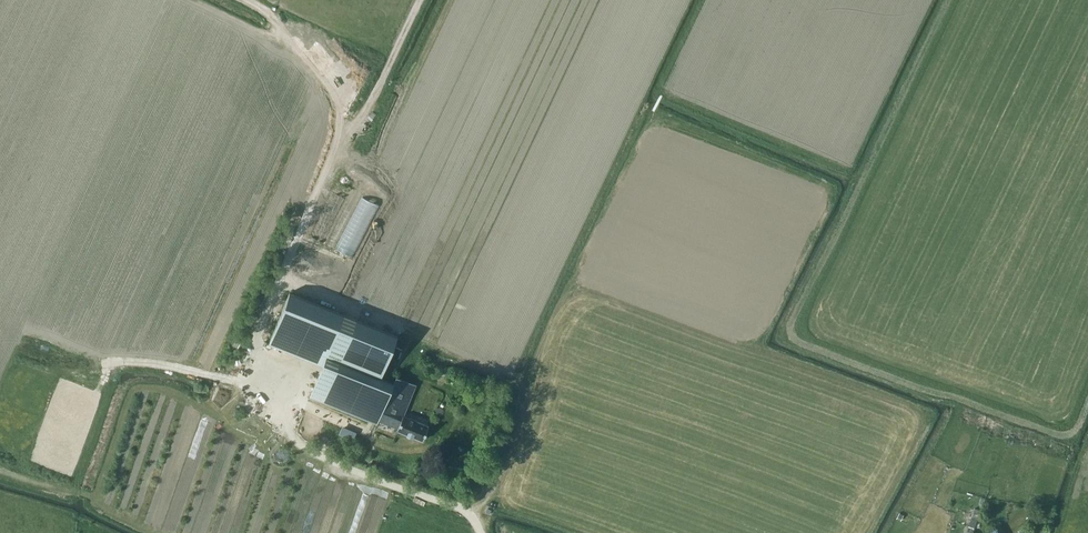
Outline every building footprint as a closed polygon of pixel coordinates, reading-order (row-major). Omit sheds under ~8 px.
[(352,256),(377,205),(358,195),(333,247),(352,256)] [(423,440),(429,425),(404,415),(416,384),(396,376),(393,382),(380,377),(397,335),(290,292),(268,344),(269,345),(273,335),(327,355),(309,397),(377,424),(379,419),(399,427),(397,430),(423,440)] [(243,350),(249,338),(236,331),(230,343),(243,350)] [(1044,461),(1040,471),(1048,474),(1049,474),(1060,478),(1061,474),(1063,475),(1065,469),(1044,461)] [(977,519),(980,509),(974,508),(971,517),(977,519)] [(973,528),(977,519),(971,517),(967,526),(968,526),(973,528)] [(1000,525),(991,530),(993,532),(1004,532),(1000,525)]
